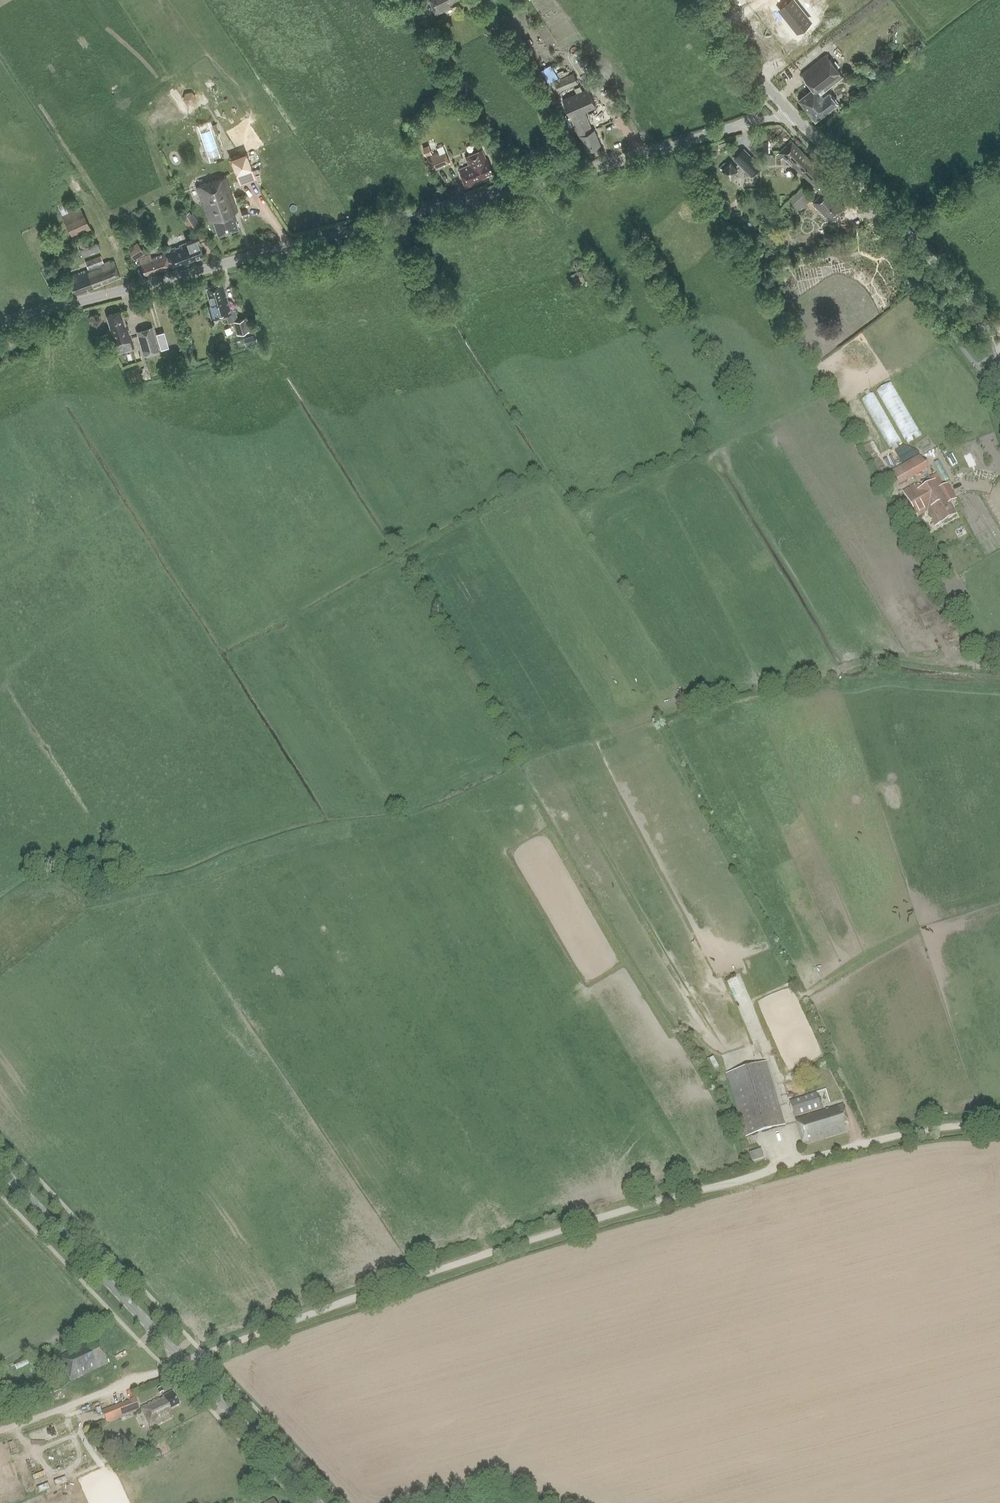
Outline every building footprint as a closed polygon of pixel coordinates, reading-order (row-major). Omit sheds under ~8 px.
[(436,13),(460,2),(459,0),(429,0),(436,13)] [(810,21),(793,0),(790,0),(780,8),(798,31),(810,21)] [(826,55),(801,75),(813,89),(799,100),(810,113),(819,106),(817,103),(822,99),(819,95),(843,76),(826,55)] [(576,80),(558,87),(560,92),(579,84),(576,80)] [(596,108),(588,89),(561,101),(569,119),(570,119),(578,137),(579,136),(586,152),(602,145),(596,129),(593,130),(586,112),(596,108)] [(184,93),(187,104),(197,101),(195,91),(184,93)] [(819,106),(810,113),(817,122),(839,105),(830,93),(822,99),(817,103),(819,106)] [(772,152),(772,140),(760,140),(760,152),(772,152)] [(817,171),(818,172),(820,169),(792,140),(777,155),(788,166),(790,164),(795,171),(798,169),(809,180),(817,171)] [(737,154),(743,148),(739,145),(734,151),(737,154)] [(752,176),(763,166),(745,147),(734,158),(752,176)] [(469,166),(459,170),(467,189),(484,182),(482,177),(494,173),(488,159),(486,159),(482,149),(465,156),(469,166)] [(440,153),(440,152),(428,157),(433,169),(444,164),(445,166),(451,163),(446,151),(440,153)] [(231,163),(236,176),(251,171),(246,157),(231,163)] [(731,179),(739,170),(730,162),(722,170),(731,179)] [(817,171),(809,180),(822,194),(813,202),(831,221),(844,209),(829,193),(836,186),(820,169),(818,172),(817,171)] [(239,228),(236,219),(237,219),(235,213),(238,212),(226,177),(197,187),(209,223),(214,221),(219,235),(239,228)] [(791,202),(800,212),(813,199),(803,190),(791,202)] [(59,209),(81,257),(99,249),(96,243),(85,248),(80,237),(91,232),(79,206),(73,209),(69,203),(59,209)] [(199,224),(193,213),(183,219),(190,229),(199,224)] [(201,244),(199,237),(186,242),(186,243),(165,251),(172,271),(190,266),(188,262),(203,257),(199,245),(201,244)] [(143,253),(136,242),(126,249),(133,259),(143,253)] [(63,255),(72,250),(68,243),(59,248),(63,255)] [(152,258),(150,255),(139,258),(145,276),(161,270),(162,273),(171,270),(165,253),(152,258)] [(101,256),(86,261),(88,268),(68,274),(74,293),(93,287),(94,291),(121,283),(115,260),(104,263),(101,256)] [(582,271),(571,274),(574,284),(585,281),(582,271)] [(231,310),(223,283),(207,288),(211,305),(208,306),(212,320),(227,315),(229,323),(233,321),(237,334),(249,331),(246,318),(239,320),(236,309),(231,310)] [(120,312),(107,316),(110,329),(107,330),(112,345),(132,340),(127,322),(126,323),(123,315),(121,315),(120,312)] [(159,349),(153,326),(136,331),(143,354),(159,349)] [(255,334),(244,338),(245,345),(257,342),(255,334)] [(919,432),(895,380),(880,387),(904,439),(919,432)] [(878,390),(865,396),(888,447),(901,441),(878,390)] [(921,455),(892,471),(902,488),(931,471),(921,455)] [(919,484),(904,493),(919,519),(929,513),(937,527),(958,515),(951,503),(943,489),(945,487),(944,486),(937,474),(921,483),(922,485),(920,486),(919,484)] [(927,555),(933,552),(926,539),(920,542),(927,555)] [(785,1126),(767,1062),(726,1074),(745,1137),(785,1126)] [(818,1094),(791,1103),(795,1117),(823,1108),(818,1094)] [(844,1105),(795,1120),(803,1146),(845,1133),(844,1125),(849,1124),(844,1105)] [(750,1150),(752,1160),(764,1157),(761,1148),(750,1150)] [(81,1347),(81,1348),(60,1358),(71,1382),(107,1364),(96,1340),(81,1347)] [(173,1392),(140,1408),(151,1429),(174,1418),(170,1410),(180,1406),(173,1392)] [(134,1398),(102,1411),(107,1424),(139,1411),(134,1398)] [(49,1483),(39,1487),(40,1492),(51,1487),(49,1483)]
